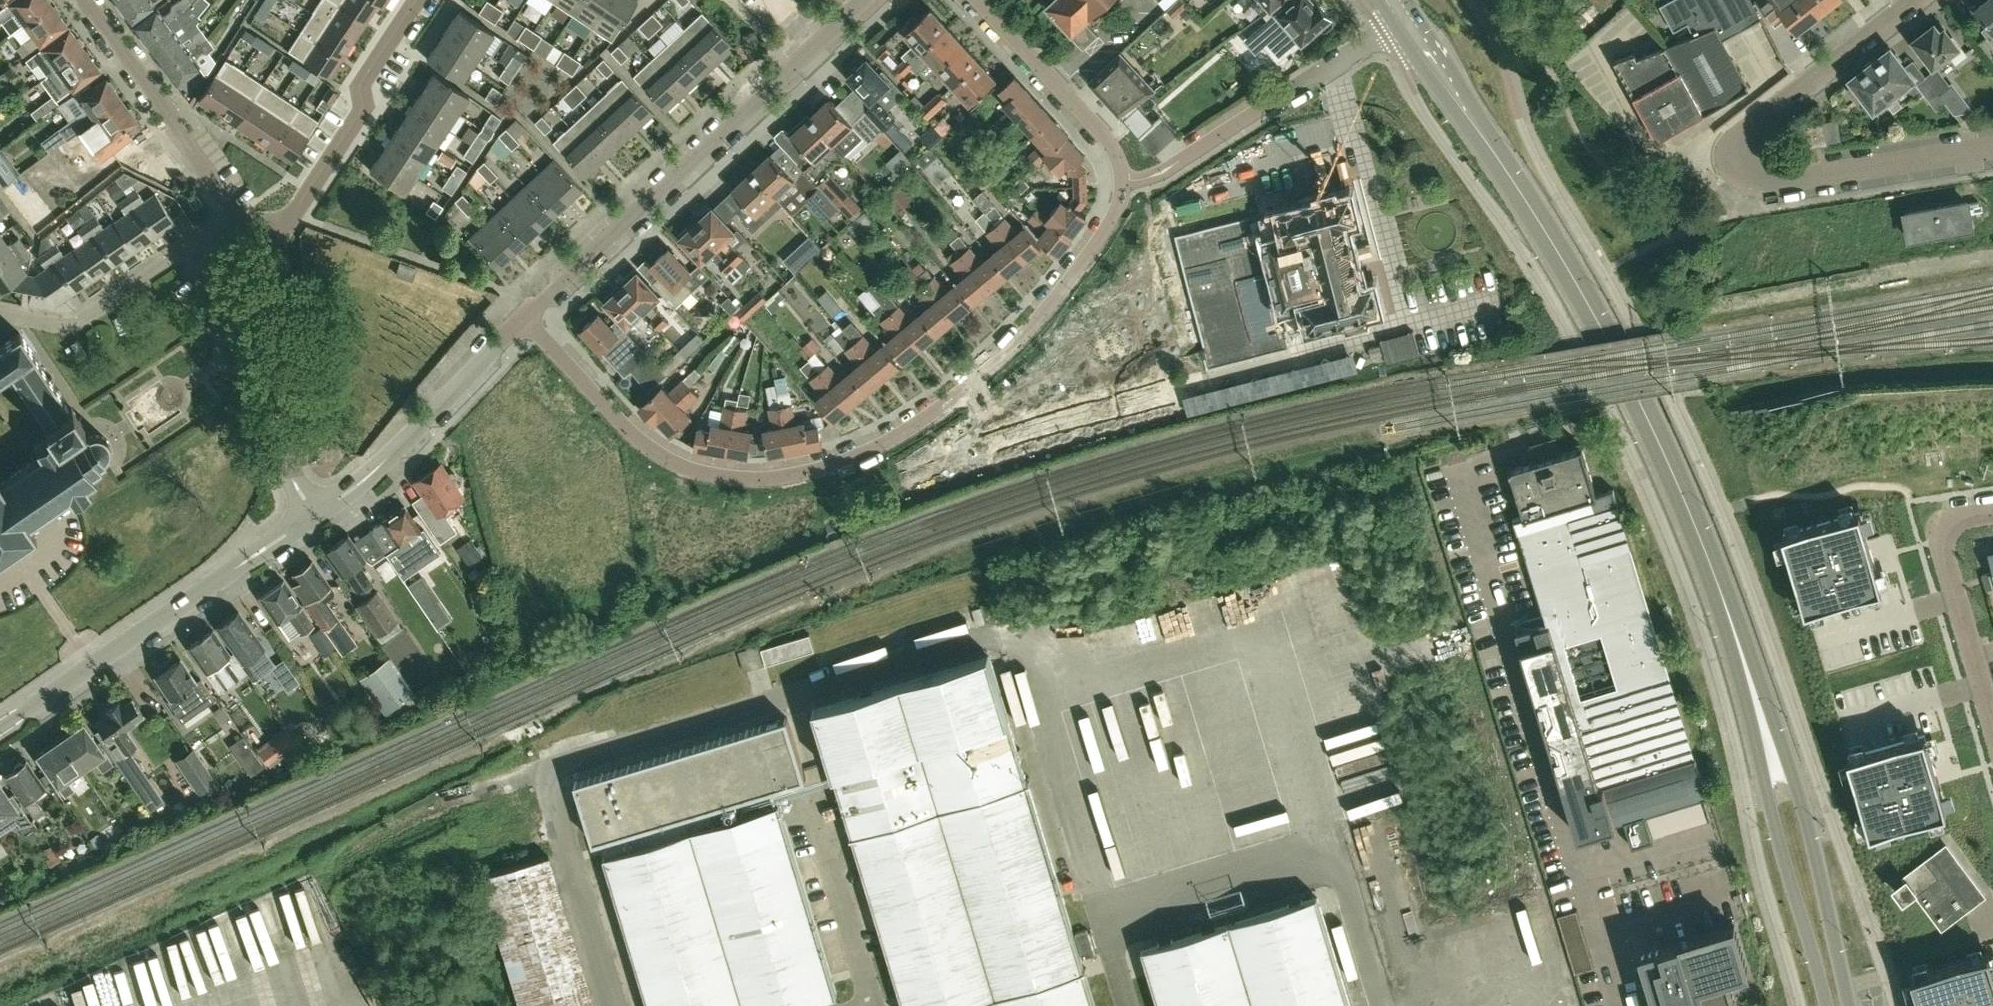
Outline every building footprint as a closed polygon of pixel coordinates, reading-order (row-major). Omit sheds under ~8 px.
[(50,4),(49,1),(49,0),(14,0),(0,10),(0,23),(16,11),(25,23),(50,4)] [(130,22),(154,5),(151,0),(130,0),(119,8),(130,22)] [(144,41),(186,10),(192,3),(190,0),(179,0),(171,6),(170,11),(163,17),(157,8),(133,26),(144,41)] [(268,10),(274,2),(271,0),(263,0),(260,5),(268,10)] [(334,0),(321,0),(313,12),(354,40),(366,21),(334,0)] [(374,0),(334,0),(366,21),(378,4),(378,3),(374,0)] [(487,18),(496,5),(488,0),(487,0),(479,13),(487,18)] [(526,2),(545,14),(553,2),(555,0),(527,0),(526,2)] [(582,0),(555,0),(553,2),(572,15),(582,0)] [(610,0),(582,0),(572,15),(592,28),(610,0)] [(638,1),(636,0),(610,0),(592,28),(612,41),(638,1)] [(1049,5),(1070,29),(1067,32),(1083,49),(1098,36),(1085,21),(1089,17),(1108,0),(1054,0),(1049,5)] [(1180,12),(1187,5),(1183,0),(1178,0),(1170,7),(1177,14),(1180,12)] [(1246,7),(1252,2),(1262,14),(1279,0),(1240,0),(1246,7)] [(1319,26),(1322,29),(1327,30),(1333,24),(1333,20),(1316,0),(1315,0),(1314,1),(1313,0),(1292,0),(1272,17),(1294,43),(1291,46),(1293,48),(1319,26)] [(1722,41),(1761,19),(1750,0),(1671,0),(1660,6),(1674,32),(1688,25),(1694,36),(1715,28),(1722,41)] [(1819,14),(1808,0),(1757,0),(1773,21),(1783,13),(1797,31),(1819,14)] [(1819,14),(1836,0),(1808,0),(1819,14)] [(1976,8),(1989,25),(1982,30),(1992,44),(1992,0),(1987,0),(1976,8)] [(1608,20),(1594,3),(1572,22),(1585,39),(1608,20)] [(22,56),(65,24),(58,15),(59,11),(55,6),(52,6),(50,4),(25,23),(34,35),(16,48),(22,56)] [(263,19),(268,10),(260,5),(255,14),(263,19)] [(496,5),(487,18),(495,24),(504,11),(496,5)] [(910,63),(948,28),(930,9),(917,21),(913,16),(901,27),(916,44),(903,55),(907,59),(910,63)] [(144,41),(154,55),(178,38),(173,30),(180,24),(186,25),(193,20),(186,10),(144,41)] [(482,49),(493,33),(462,12),(459,10),(448,26),(482,49)] [(354,40),(313,12),(300,31),(342,58),(354,40)] [(734,47),(702,12),(684,29),(717,64),(734,47)] [(644,20),(655,31),(662,25),(652,13),(644,20)] [(647,38),(655,31),(644,20),(637,27),(647,38)] [(482,49),(448,26),(437,42),(472,65),(482,49)] [(525,43),(533,31),(525,26),(517,38),(525,43)] [(1934,69),(1935,70),(1951,58),(1956,63),(1966,56),(1952,38),(1950,39),(1941,27),(1937,30),(1933,26),(1910,43),(1918,53),(1921,51),(1934,69)] [(46,76),(83,49),(82,46),(83,43),(79,37),(75,38),(69,28),(26,60),(32,68),(38,64),(46,76)] [(939,68),(964,45),(948,28),(910,63),(902,71),(904,74),(913,66),(917,70),(930,59),(939,68)] [(1715,28),(1694,36),(1637,58),(1635,54),(1616,61),(1657,140),(1662,138),(1664,138),(1670,134),(1671,132),(1748,89),(1722,41),(1715,28)] [(154,55),(164,70),(207,38),(200,29),(192,35),(192,40),(184,45),(178,38),(154,55)] [(717,64),(684,29),(667,44),(700,80),(717,64)] [(342,58),(300,31),(288,50),(329,77),(342,58)] [(541,36),(533,31),(525,43),(533,49),(541,36)] [(260,49),(265,41),(257,35),(251,43),(260,49)] [(164,70),(175,84),(199,67),(193,58),(201,53),(206,53),(214,48),(207,38),(164,70)] [(274,47),(265,41),(260,49),(268,55),(274,47)] [(461,82),(472,65),(437,42),(426,59),(430,61),(461,82)] [(893,50),(884,42),(875,51),(883,59),(893,50)] [(545,56),(563,69),(572,56),(564,51),(553,44),(545,56)] [(700,80),(667,44),(650,60),(683,95),(700,80)] [(628,56),(618,45),(610,52),(620,63),(628,56)] [(956,86),(980,63),(964,45),(939,68),(956,86)] [(85,51),(83,49),(46,76),(45,76),(55,89),(49,93),(52,96),(30,112),(36,120),(58,104),(56,101),(99,69),(91,59),(92,56),(88,51),(85,51)] [(1923,93),(1890,49),(1875,61),(1886,76),(1881,79),(1893,95),(1894,94),(1900,101),(1910,94),(1915,100),(1923,93)] [(1119,116),(1138,103),(1156,90),(1148,83),(1136,70),(1121,52),(1088,83),(1119,116)] [(506,65),(515,72),(523,60),(513,54),(506,65)] [(572,56),(563,69),(571,75),(580,62),(572,56)] [(217,113),(245,72),(226,59),(199,100),(217,113)] [(288,67),(296,73),(302,65),(293,59),(288,67)] [(613,69),(603,59),(596,65),(606,76),(613,69)] [(896,118),(888,109),(905,93),(883,70),(881,73),(868,59),(859,67),(856,66),(850,71),(851,75),(850,77),(875,103),(867,111),(885,130),(894,140),(903,132),(893,121),(896,118)] [(683,95),(650,60),(633,77),(665,112),(683,95)] [(1893,95),(1881,79),(1886,76),(1875,61),(1873,62),(1870,62),(1865,66),(1864,69),(1850,80),(1873,111),(1886,101),(1893,111),(1902,104),(1900,101),(1894,94),(1893,95)] [(996,80),(980,63),(956,86),(972,103),(996,80)] [(302,65),(296,73),(305,79),(310,71),(302,65)] [(508,83),(515,72),(506,65),(498,77),(508,83)] [(1934,69),(1925,75),(1938,93),(1947,85),(1935,70),(1934,69)] [(236,125),(263,84),(245,72),(217,113),(236,125)] [(457,113),(468,96),(434,73),(423,90),(457,113)] [(1938,93),(1925,75),(1915,82),(1929,100),(1938,93)] [(1004,132),(1038,101),(1015,76),(1002,88),(1010,97),(1006,101),(1012,109),(996,124),(1004,132)] [(654,113),(622,78),(604,95),(637,130),(654,113)] [(67,138),(120,99),(113,89),(115,86),(111,81),(108,81),(106,79),(93,88),(89,82),(64,101),(78,119),(62,131),(67,138)] [(254,137),(282,96),(263,84),(236,125),(254,137)] [(569,90),(579,101),(586,95),(576,84),(569,90)] [(1951,84),(1939,93),(1938,94),(1953,113),(1970,110),(1971,110),(1951,84)] [(502,93),(492,86),(485,97),(495,104),(502,93)] [(337,93),(329,88),(323,97),(331,102),(337,93)] [(457,113),(423,90),(412,105),(447,128),(457,113)] [(572,108),(579,101),(569,90),(562,97),(572,108)] [(941,93),(931,102),(937,109),(947,100),(941,93)] [(637,130),(604,95),(587,111),(620,146),(637,130)] [(272,150),(300,108),(282,96),(254,137),(272,150)] [(330,103),(322,98),(316,108),(324,113),(330,103)] [(124,128),(136,120),(134,117),(135,114),(130,108),(127,108),(120,99),(67,138),(74,147),(92,133),(101,145),(111,138),(118,148),(132,138),(124,128)] [(853,124),(830,100),(811,117),(846,155),(865,137),(871,143),(885,130),(867,111),(853,124)] [(1010,139),(1011,140),(1028,125),(1035,134),(1053,117),(1039,102),(1038,101),(1004,132),(1010,139)] [(931,102),(921,111),(928,118),(937,109),(931,102)] [(1160,116),(1154,122),(1138,103),(1119,116),(1132,130),(1152,152),(1154,154),(1176,134),(1160,116)] [(447,128),(412,105),(402,121),(436,144),(447,128)] [(291,162),(319,121),(300,108),(272,150),(291,162)] [(620,146),(587,111),(570,127),(603,162),(620,146)] [(482,127),(492,133),(502,119),(491,112),(484,124),(482,127)] [(552,127),(542,117),(534,124),(544,134),(552,127)] [(846,155),(811,117),(792,135),(805,149),(795,158),(804,168),(839,204),(853,220),(864,209),(828,171),(846,155)] [(1037,165),(1046,156),(1068,136),(1069,135),(1053,117),(1035,134),(1043,142),(1028,156),(1037,165)] [(426,160),(436,144),(402,121),(391,137),(426,160)] [(1827,143),(1823,123),(1804,126),(1808,147),(1815,145),(1820,144),(1827,143)] [(482,147),(492,133),(482,127),(472,141),(482,147)] [(603,162),(570,127),(552,143),(585,178),(603,162)] [(497,137),(510,151),(519,143),(505,128),(498,135),(497,137)] [(1085,155),(1068,136),(1046,156),(1061,172),(1067,166),(1075,174),(1076,184),(1087,184),(1086,171),(1078,162),(1085,155)] [(415,176),(426,160),(391,137),(381,153),(415,176)] [(501,159),(510,151),(497,137),(490,147),(501,159)] [(472,162),(482,147),(472,141),(463,155),(472,162)] [(931,148),(918,160),(939,183),(952,172),(931,148)] [(442,150),(438,157),(451,165),(455,158),(442,150)] [(2,187),(21,173),(20,172),(17,174),(0,152),(0,184),(2,187)] [(415,176),(381,153),(370,170),(404,193),(415,176)] [(794,178),(782,164),(772,154),(753,172),(783,204),(792,196),(784,187),(794,178)] [(582,188),(555,159),(540,172),(567,202),(582,188)] [(497,175),(483,161),(476,168),(486,179),(489,183),(497,175)] [(449,176),(459,182),(466,171),(457,165),(449,176)] [(476,168),(468,180),(476,188),(486,179),(476,168)] [(839,204),(804,168),(794,178),(810,194),(806,197),(825,217),(839,204)] [(1003,179),(995,170),(986,177),(1001,194),(1012,184),(1006,177),(1003,179)] [(567,202),(540,172),(526,185),(553,215),(567,202)] [(783,204),(753,172),(734,189),(747,203),(738,211),(742,215),(740,218),(753,232),(783,204)] [(116,179),(124,190),(138,179),(125,173),(116,179)] [(451,194),(459,182),(449,176),(442,187),(451,194)] [(1030,185),(1022,176),(1014,184),(1022,193),(1030,185)] [(125,194),(116,181),(107,188),(116,200),(125,194)] [(906,195),(894,182),(883,193),(895,205),(906,195)] [(553,215),(526,185),(512,198),(539,228),(553,215)] [(1071,236),(1087,216),(1086,215),(1080,211),(1087,201),(1087,188),(1076,189),(1076,198),(1074,198),(1068,207),(1061,201),(1047,218),(1071,236)] [(177,224),(156,194),(145,201),(137,190),(128,196),(156,238),(177,224)] [(1359,270),(1350,237),(1349,237),(1345,222),(1357,219),(1350,192),(1280,210),(1280,211),(1261,216),(1261,214),(1175,236),(1184,270),(1225,260),(1228,272),(1187,283),(1204,351),(1203,352),(1207,371),(1290,350),(1285,333),(1380,309),(1374,282),(1362,285),(1358,270),(1359,270)] [(202,202),(195,194),(187,200),(194,209),(202,202)] [(475,208),(462,194),(454,201),(468,215),(475,208)] [(156,238),(128,196),(119,202),(126,214),(115,221),(136,251),(156,238)] [(539,228),(512,198),(498,211),(525,240),(539,228)] [(1975,229),(1969,199),(1902,211),(1908,242),(1975,229)] [(443,207),(433,200),(425,212),(435,219),(443,207)] [(746,238),(729,219),(727,221),(714,208),(713,209),(711,207),(703,215),(705,217),(698,223),(737,265),(736,265),(743,273),(750,265),(744,258),(745,257),(737,247),(746,238)] [(136,251),(115,221),(105,228),(97,217),(90,208),(81,214),(116,265),(136,251)] [(1025,259),(1041,247),(1025,228),(1017,233),(996,208),(988,214),(1025,259)] [(1071,236),(1047,218),(1036,209),(1029,218),(1045,231),(1039,238),(1059,254),(1072,237),(1071,236)] [(116,265),(81,214),(80,215),(76,210),(68,216),(79,230),(86,241),(75,248),(96,278),(116,265)] [(525,240),(498,211),(483,224),(510,253),(525,240)] [(875,223),(865,211),(847,226),(857,237),(875,223)] [(994,254),(1009,273),(1025,259),(988,214),(986,211),(977,219),(1001,248),(994,254)] [(737,265),(698,223),(691,230),(689,228),(681,235),(683,237),(682,238),(704,262),(712,254),(728,272),(736,265),(737,265)] [(510,253),(483,224),(469,237),(496,267),(510,253)] [(25,246),(19,237),(8,245),(0,234),(0,264),(25,246)] [(96,278),(75,248),(64,256),(49,234),(41,239),(41,241),(76,292),(96,278)] [(821,247),(810,235),(800,245),(811,257),(821,247)] [(1006,276),(990,257),(983,263),(960,235),(951,242),(961,254),(989,289),(1006,276)] [(76,292),(41,241),(38,257),(46,268),(35,276),(32,289),(45,291),(55,306),(76,292)] [(28,275),(20,263),(31,256),(25,246),(0,264),(0,294),(13,285),(25,287),(28,275)] [(693,272),(670,248),(652,265),(661,275),(653,283),(666,296),(665,296),(675,306),(701,282),(692,273),(693,272)] [(989,289),(961,254),(952,261),(965,277),(958,283),(974,302),(989,289)] [(416,268),(399,262),(394,275),(411,281),(416,268)] [(970,305),(954,286),(947,292),(927,267),(918,274),(954,318),(970,305)] [(661,296),(639,273),(638,274),(636,272),(628,279),(630,281),(623,288),(661,329),(670,321),(653,303),(661,296)] [(954,318),(918,274),(909,281),(930,307),(923,313),(938,331),(954,318)] [(935,334),(919,316),(912,322),(877,280),(868,287),(918,348),(935,334)] [(918,348),(868,287),(859,294),(872,309),(894,336),(887,342),(903,361),(918,348)] [(608,301),(607,302),(628,326),(634,320),(651,339),(661,329),(623,288),(616,294),(614,292),(606,299),(608,301)] [(842,308),(827,290),(818,298),(832,316),(842,308)] [(742,308),(749,315),(767,299),(761,292),(742,308)] [(738,307),(728,297),(722,303),(732,313),(738,307)] [(749,315),(742,308),(737,312),(744,320),(749,315)] [(660,367),(617,320),(611,326),(600,314),(596,317),(592,321),(591,321),(585,327),(583,330),(596,344),(613,363),(618,358),(649,391),(667,375),(660,367)] [(899,364),(883,345),(876,351),(854,325),(852,322),(843,328),(845,330),(884,377),(899,364)] [(884,377),(845,330),(835,337),(859,365),(852,371),(867,390),(884,377)] [(36,535),(30,525),(69,498),(73,503),(91,491),(87,485),(97,479),(93,474),(102,468),(100,465),(106,461),(104,458),(106,457),(108,455),(109,453),(110,451),(111,448),(111,446),(110,444),(110,441),(109,439),(107,437),(106,436),(104,434),(102,433),(99,433),(97,432),(95,433),(92,433),(90,434),(88,435),(83,427),(85,425),(73,407),(70,408),(34,356),(36,355),(20,331),(11,337),(0,345),(0,379),(9,372),(45,425),(44,426),(52,437),(36,449),(40,455),(0,481),(0,560),(36,535)] [(1415,336),(1414,331),(1381,340),(1387,363),(1420,355),(1415,336)] [(698,333),(680,349),(687,357),(705,340),(698,333)] [(1379,346),(1368,348),(1371,358),(1382,355),(1379,346)] [(715,370),(727,352),(722,348),(708,365),(715,370)] [(864,393),(848,374),(841,380),(828,364),(826,366),(816,354),(809,359),(817,369),(819,371),(848,406),(864,393)] [(809,376),(817,369),(809,359),(801,366),(809,376)] [(657,418),(691,387),(690,386),(700,373),(696,369),(669,394),(663,387),(640,408),(654,424),(659,420),(657,418)] [(848,406),(819,371),(811,378),(824,394),(817,400),(832,419),(848,406)] [(790,451),(822,444),(819,426),(807,428),(805,421),(796,423),(792,403),(791,404),(788,392),(785,376),(773,378),(775,385),(777,385),(790,451)] [(770,455),(790,451),(777,385),(775,385),(766,387),(768,396),(770,408),(774,430),(765,432),(770,455)] [(690,418),(684,411),(700,397),(691,387),(657,418),(659,420),(672,434),(690,418)] [(740,393),(738,404),(749,406),(751,395),(750,395),(740,393)] [(726,398),(724,406),(736,408),(737,400),(726,398)] [(698,429),(695,447),(728,453),(736,408),(724,406),(721,426),(712,424),(710,431),(698,429)] [(736,408),(728,453),(749,456),(753,432),(743,431),(747,410),(736,408)] [(1706,797),(1613,489),(1595,494),(1581,448),(1510,469),(1515,485),(1514,485),(1523,515),(1513,518),(1542,615),(1520,621),(1522,628),(1516,630),(1521,647),(1578,835),(1624,821),(1632,846),(1653,840),(1645,815),(1706,797)] [(456,474),(452,473),(448,475),(441,465),(416,481),(425,496),(425,500),(416,506),(441,543),(458,531),(448,516),(455,511),(456,507),(454,504),(464,498),(456,487),(460,485),(461,480),(456,474)] [(400,572),(402,571),(408,579),(430,564),(424,556),(425,555),(413,537),(422,530),(406,506),(383,521),(399,544),(386,553),(400,572)] [(1859,512),(1783,534),(1805,611),(1882,588),(1859,512)] [(346,573),(360,592),(373,583),(359,564),(367,558),(350,534),(325,551),(342,575),(346,573)] [(482,557),(470,539),(456,549),(468,567),(482,557)] [(356,646),(337,619),(325,601),(333,595),(334,589),(313,560),(294,573),(300,581),(293,585),(305,603),(306,602),(343,655),(356,646)] [(1988,573),(1982,575),(1983,578),(1984,582),(1986,589),(1992,588),(1988,573)] [(288,615),(301,634),(314,625),(301,606),(302,605),(285,579),(260,597),(277,622),(288,615)] [(486,589),(473,592),(477,610),(491,607),(486,589)] [(389,613),(375,593),(357,605),(376,633),(392,622),(387,615),(389,613)] [(982,608),(973,610),(977,625),(986,622),(986,625),(997,622),(991,602),(981,605),(982,608)] [(218,625),(242,660),(249,655),(243,647),(247,644),(255,655),(265,648),(239,611),(218,625)] [(335,648),(321,626),(309,634),(324,655),(335,648)] [(226,657),(231,654),(214,629),(189,646),(214,682),(223,676),(229,684),(240,676),(226,657)] [(814,650),(809,634),(761,649),(766,665),(814,650)] [(746,671),(765,665),(760,646),(738,652),(744,671),(746,671)] [(852,832),(1027,779),(990,656),(815,709),(852,832)] [(253,681),(264,674),(253,658),(243,666),(253,681)] [(208,710),(211,715),(219,709),(216,704),(200,679),(197,681),(182,659),(156,677),(172,700),(172,699),(178,708),(196,695),(207,711),(208,710)] [(288,690),(299,682),(282,659),(271,667),(288,690)] [(412,695),(387,659),(359,678),(385,714),(412,695)] [(457,685),(452,674),(418,690),(423,700),(457,685)] [(98,734),(116,761),(130,752),(138,746),(126,729),(137,722),(135,719),(143,714),(133,700),(126,705),(125,703),(124,703),(120,698),(117,700),(114,700),(108,703),(109,706),(105,709),(108,714),(97,722),(103,731),(98,734)] [(801,873),(775,787),(806,778),(788,717),(575,781),(594,842),(600,840),(650,1005),(791,1005),(837,992),(801,873)] [(112,763),(85,723),(62,739),(81,768),(96,758),(103,769),(112,763)] [(299,747),(285,727),(256,748),(270,768),(299,747)] [(1924,734),(1848,757),(1870,834),(1947,811),(1924,734)] [(81,768),(62,739),(39,754),(66,794),(74,789),(67,778),(81,768)] [(216,783),(193,748),(175,760),(198,795),(216,783)] [(158,793),(130,752),(116,761),(152,811),(157,807),(150,798),(158,793)] [(255,754),(242,763),(251,775),(263,766),(255,754)] [(24,800),(36,817),(45,811),(38,800),(31,801),(28,797),(45,785),(40,778),(27,760),(26,761),(22,760),(16,764),(15,768),(6,775),(24,800)] [(45,774),(40,778),(45,785),(51,782),(45,774)] [(1084,968),(1054,868),(1027,779),(852,832),(905,1005),(959,1005),(1084,968)] [(13,824),(16,821),(25,834),(37,825),(32,819),(31,820),(13,793),(9,796),(0,783),(0,830),(1,832),(13,824)] [(1224,848),(1240,846),(1235,802),(1219,804),(1224,848)] [(98,834),(91,839),(95,845),(103,841),(98,834)] [(548,855),(479,876),(518,1005),(593,1005),(548,855)] [(1905,879),(1900,883),(1895,887),(1904,899),(1915,892),(1943,928),(1972,906),(1934,855),(1904,877),(1905,879)] [(1317,898),(1143,950),(1160,1005),(1350,1005),(1317,898)] [(1642,953),(1658,1005),(1736,1005),(1727,976),(1748,970),(1734,925),(1691,938),(1690,936),(1678,939),(1678,942),(1642,953)] [(1988,953),(1912,976),(1920,1005),(1992,1005),(1992,969),(1988,953)] [(959,1005),(1096,1005),(1084,968),(959,1005)] [(141,1003),(142,1005),(249,1005),(258,1004),(251,978),(141,1003)]
